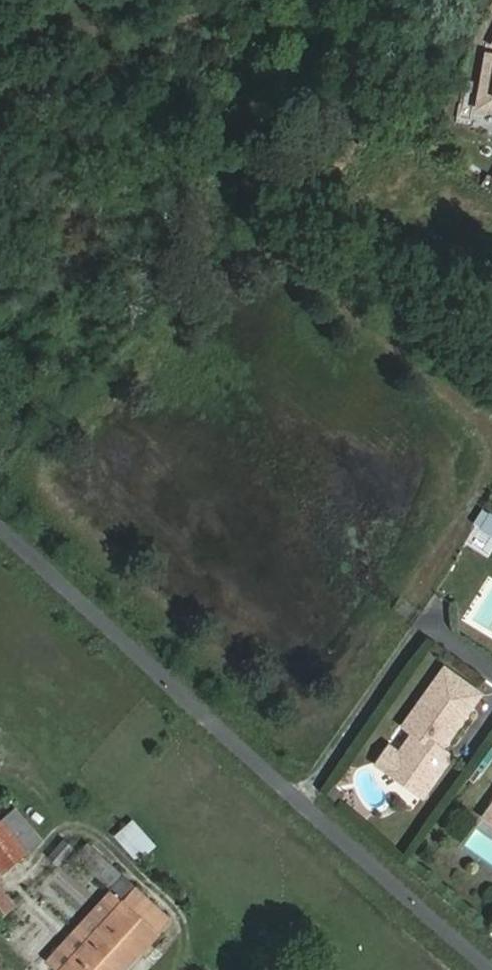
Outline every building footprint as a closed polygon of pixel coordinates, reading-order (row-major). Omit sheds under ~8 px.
[(490,56),(480,108),(491,110),(491,57),(490,56)] [(477,692),(445,669),(404,726),(414,733),(398,755),(388,770),(423,796),(445,765),(442,763),(440,750),(472,706),(468,704),(477,692)] [(389,749),(378,764),(388,770),(398,755),(389,749)] [(451,757),(440,750),(442,763),(445,765),(451,757)] [(0,822),(0,870),(3,874),(42,840),(15,809),(0,822)] [(135,863),(154,846),(131,818),(111,835),(135,863)] [(60,865),(74,848),(64,840),(50,857),(60,865)] [(110,885),(120,874),(88,846),(78,857),(110,885)] [(123,902),(112,892),(78,929),(89,939),(61,969),(126,969),(172,921),(135,888),(123,902)] [(14,906),(0,889),(0,917),(14,906)]
